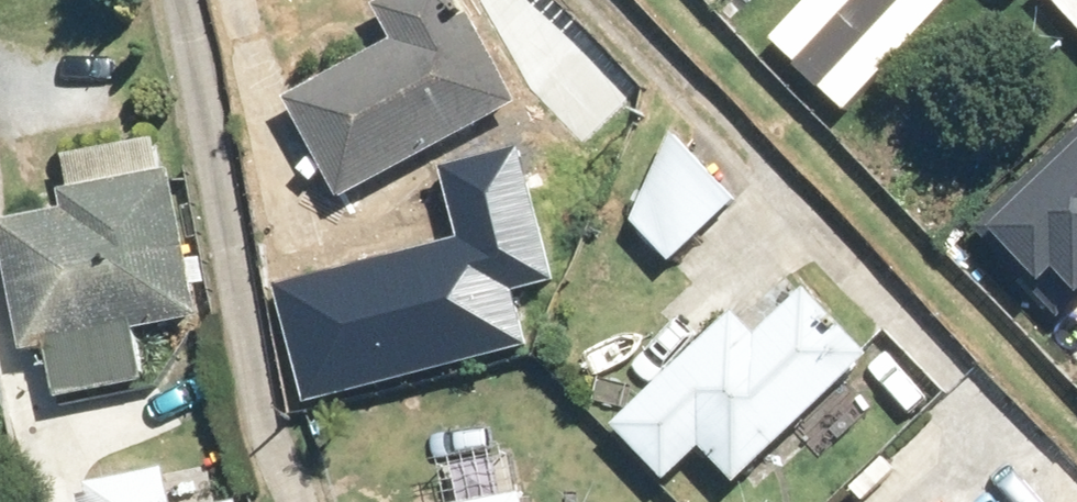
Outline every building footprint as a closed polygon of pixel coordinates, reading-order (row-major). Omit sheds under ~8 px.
[(342,194),(522,107),(470,0),(378,0),(375,1),(390,32),(287,82),(342,194)] [(1076,21),(1076,0),(1059,0),(1076,21)] [(635,234),(675,256),(743,197),(670,134),(635,234)] [(46,345),(56,402),(147,385),(136,326),(200,314),(174,173),(162,175),(155,138),(62,155),(72,211),(2,224),(25,349),(46,345)] [(261,279),(296,408),(520,349),(502,281),(548,268),(515,145),(429,168),(445,231),(261,279)] [(978,229),(1064,328),(1076,317),(1076,145),(978,229)] [(735,317),(612,437),(669,494),(707,458),(739,490),(871,361),(805,295),(759,341),(735,317)] [(516,439),(435,453),(444,501),(527,501),(516,439)] [(244,485),(178,498),(168,447),(77,465),(84,501),(248,501),(244,485)]
